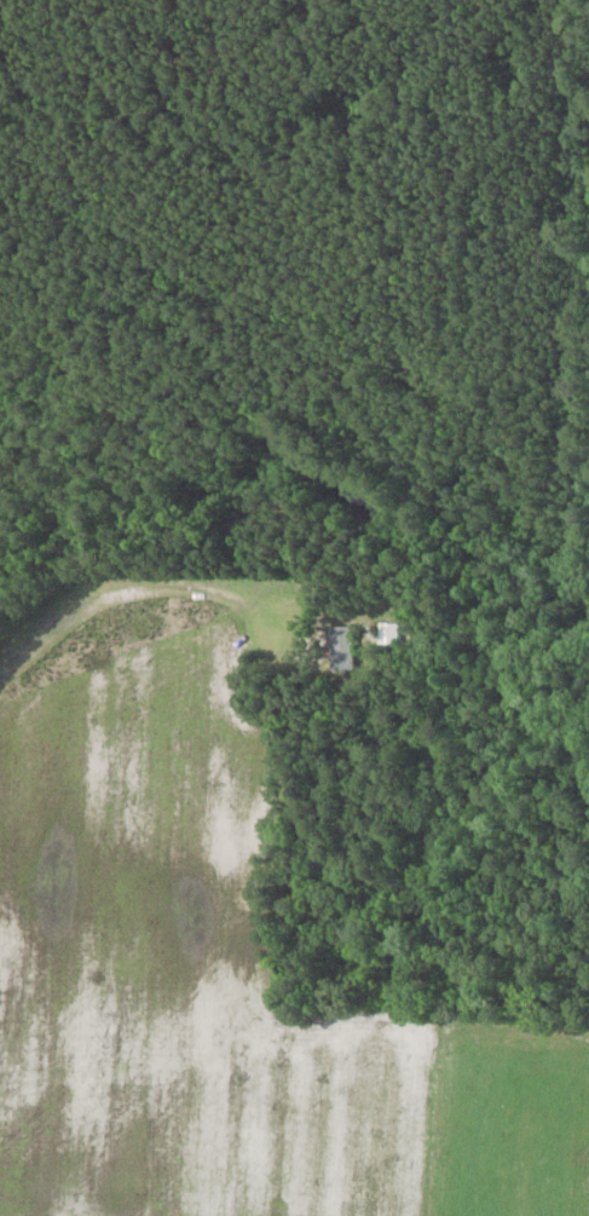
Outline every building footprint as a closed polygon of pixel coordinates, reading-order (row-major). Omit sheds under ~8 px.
[(330,669),(353,669),(353,625),(330,625),(330,669)]
